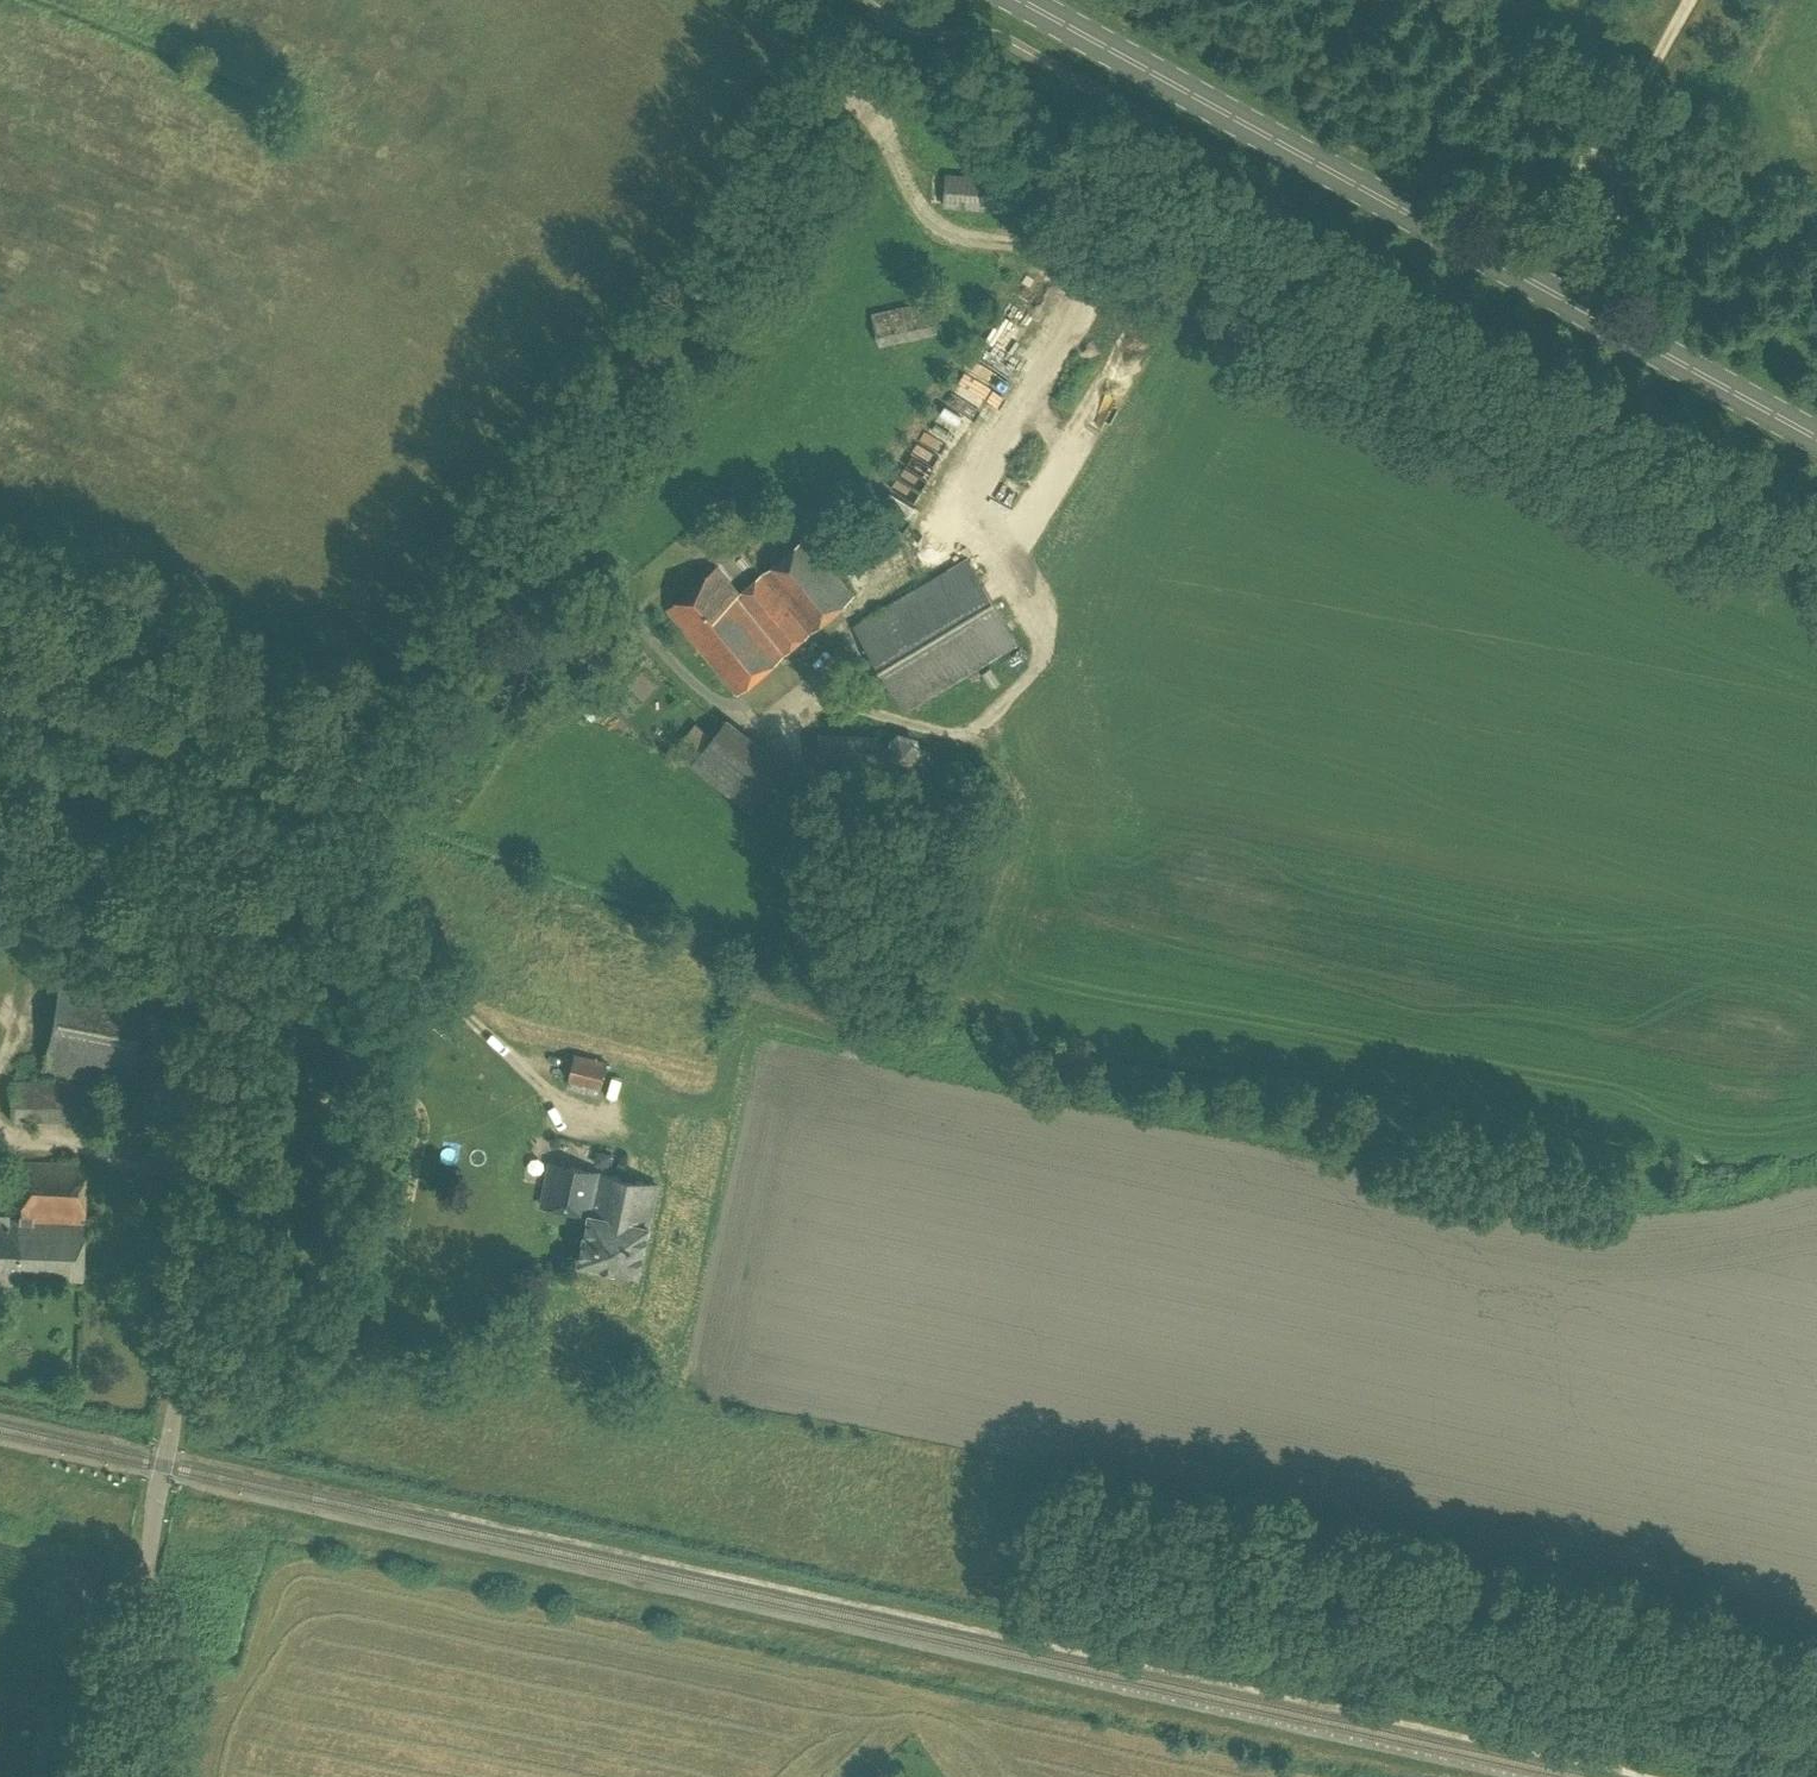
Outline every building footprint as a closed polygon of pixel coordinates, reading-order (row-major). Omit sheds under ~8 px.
[(1002,210),(1004,181),(947,177),(945,205),(1002,210)] [(878,346),(937,333),(930,301),(871,314),(878,346)] [(959,425),(909,479),(927,495),(923,500),(935,512),(951,495),(954,498),(993,456),(959,425)] [(855,595),(806,537),(739,593),(717,567),(666,610),(737,694),(855,595)] [(852,575),(871,590),(888,569),(869,554),(852,575)] [(905,711),(1017,644),(967,559),(854,626),(905,711)] [(752,814),(789,766),(727,719),(693,764),(691,766),(752,814)] [(877,781),(878,736),(819,734),(817,779),(877,781)] [(157,1038),(165,991),(61,972),(43,1069),(127,1085),(136,1034),(157,1038)] [(601,1089),(608,1061),(575,1053),(568,1081),(601,1089)] [(9,1121),(73,1120),(73,1081),(8,1081),(9,1121)] [(597,1149),(596,1157),(601,1165),(609,1167),(612,1153),(597,1149)] [(84,1163),(20,1162),(18,1221),(7,1221),(8,1216),(0,1215),(0,1283),(17,1284),(17,1280),(81,1281),(84,1163)] [(589,1215),(598,1173),(551,1163),(542,1205),(589,1215)] [(598,1173),(589,1215),(580,1262),(639,1275),(650,1224),(657,1185),(598,1173)]
